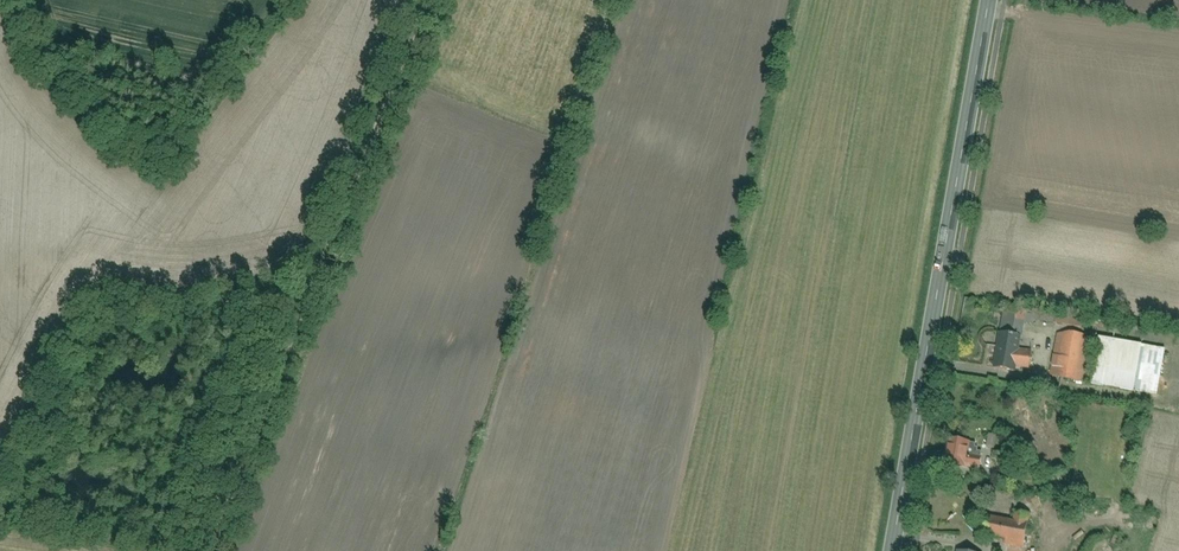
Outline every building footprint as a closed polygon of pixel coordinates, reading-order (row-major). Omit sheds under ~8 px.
[(1014,375),(1015,366),(1032,369),(1035,352),(1019,350),(1025,312),(1004,309),(994,371),(1014,375)] [(1058,334),(1052,377),(1089,382),(1095,339),(1058,334)] [(1104,339),(1096,385),(1162,396),(1170,350),(1104,339)] [(949,439),(946,466),(972,469),(972,467),(984,469),(985,458),(973,457),(975,442),(949,439)] [(1021,513),(1019,520),(989,515),(984,537),(1028,545),(1033,523),(1032,523),(1033,516),(1021,513)]
